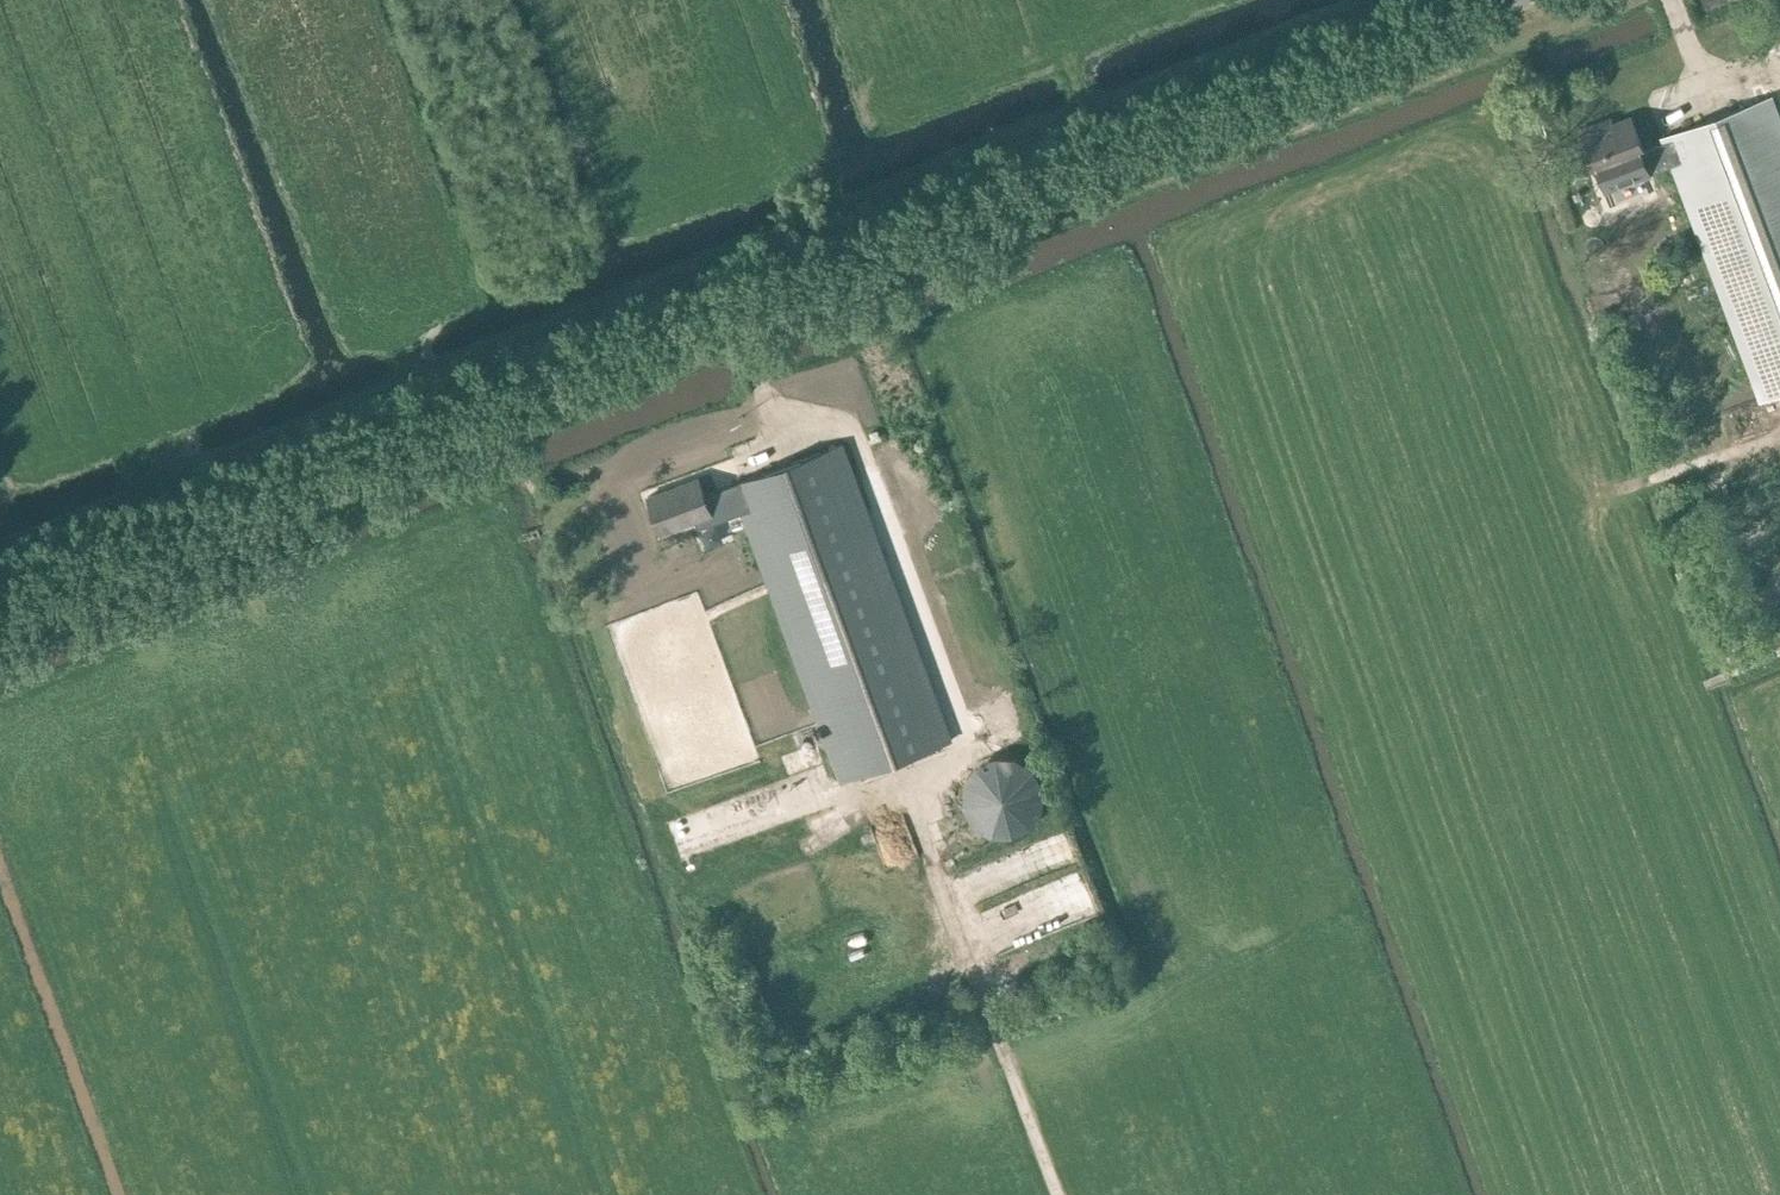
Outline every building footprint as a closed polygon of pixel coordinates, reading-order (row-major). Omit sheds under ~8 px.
[(1779,393),(1779,120),(1771,97),(1662,138),(1664,142),(1643,150),(1631,117),(1612,124),(1610,118),(1579,130),(1596,173),(1635,158),(1642,176),(1672,165),(1760,401),(1779,393)] [(879,438),(877,431),(870,433),(872,440),(879,438)] [(841,781),(952,740),(843,444),(732,485),(734,490),(706,500),(698,478),(647,496),(661,534),(711,516),(715,527),(744,517),(841,781)] [(1022,769),(1018,767),(1015,766),(1011,765),(1008,764),(1004,764),(1001,764),(997,765),(994,765),(991,767),(988,768),(985,770),(982,773),(980,775),(978,778),(976,781),(975,784),(973,787),(973,791),(972,794),(972,798),(973,801),(974,805),(975,808),(976,811),(978,814),(980,817),(983,819),(985,821),(988,823),(991,825),(995,826),(998,827),(1001,827),(1005,827),(1008,827),(1012,827),(1015,826),(1018,824),(1021,822),(1024,820),(1027,818),(1029,815),(1031,813),(1033,810),(1034,806),(1035,803),(1036,800),(1036,796),(1036,793),(1035,789),(1034,786),(1033,783),(1032,779),(1030,777),(1027,774),(1025,772),(1022,769)]
